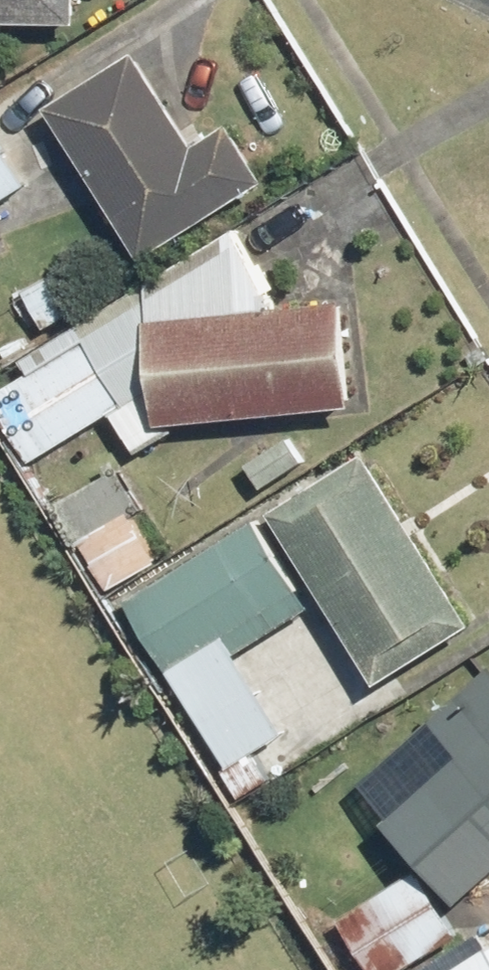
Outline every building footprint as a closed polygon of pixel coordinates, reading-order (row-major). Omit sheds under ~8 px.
[(75,31),(77,0),(0,0),(0,27),(75,31)] [(142,56),(56,110),(149,260),(273,182),(237,125),(200,148),(142,56)] [(0,139),(0,205),(30,185),(0,139)] [(287,312),(237,233),(26,363),(34,376),(0,397),(0,412),(32,464),(112,414),(138,457),(196,421),(353,416),(349,310),(287,312)] [(362,452),(272,513),(386,684),(477,623),(362,452)] [(107,597),(166,563),(135,510),(141,506),(122,472),(57,509),(107,597)] [(239,655),(314,606),(257,518),(129,600),(238,769),(291,735),(239,655)] [(437,726),(465,755),(393,825),(471,905),(488,888),(488,675),(437,726)] [(421,867),(343,923),(377,969),(414,969),(468,932),(421,867)] [(460,969),(488,969),(488,951),(460,969)]
